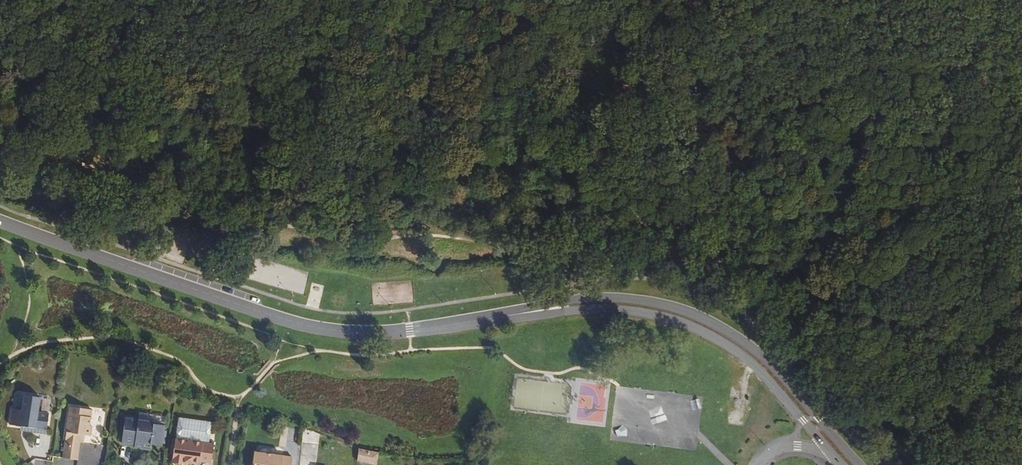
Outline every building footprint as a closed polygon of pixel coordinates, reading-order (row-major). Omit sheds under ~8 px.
[(20,427),(19,431),(46,435),(49,414),(39,412),(41,398),(24,395),(22,410),(12,408),(9,425),(20,427)] [(69,407),(62,458),(77,461),(80,443),(83,443),(82,436),(91,437),(92,426),(90,426),(92,410),(69,407)] [(138,419),(125,417),(121,444),(134,445),(134,448),(143,449),(151,450),(151,445),(144,444),(150,445),(162,446),(165,425),(154,424),(154,421),(138,419)] [(171,464),(172,464),(173,464),(182,464),(183,462),(193,464),(193,462),(200,463),(200,461),(211,463),(214,445),(203,442),(203,443),(175,439),(171,464)] [(358,448),(356,463),(370,464),(377,464),(379,453),(358,448)] [(252,464),(292,464),(293,457),(283,455),(283,456),(269,454),(269,453),(269,452),(268,451),(267,450),(266,449),(265,449),(263,449),(262,449),(261,450),(260,451),(259,452),(258,453),(254,452),(252,464)]
